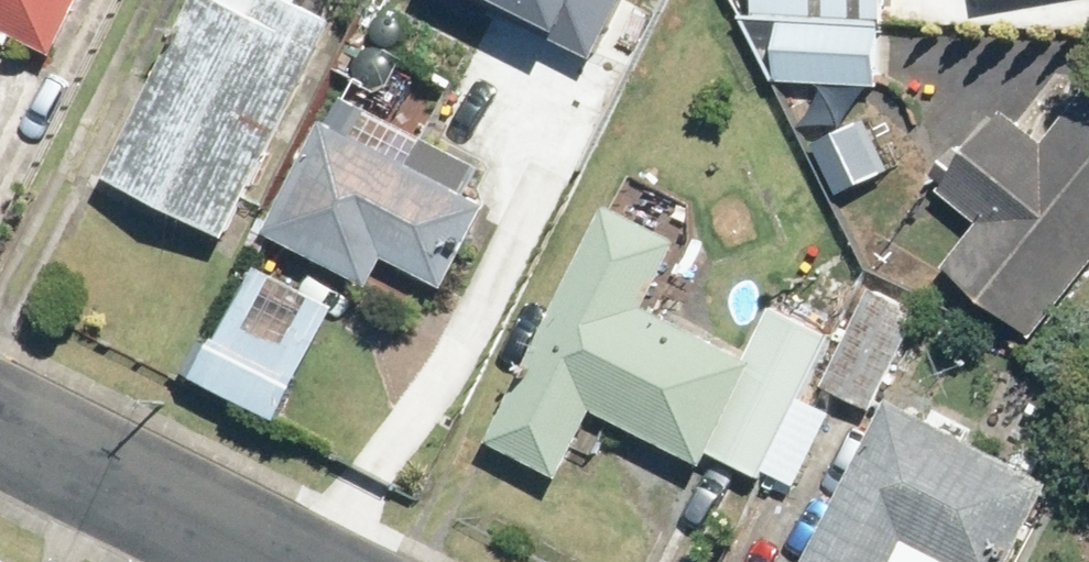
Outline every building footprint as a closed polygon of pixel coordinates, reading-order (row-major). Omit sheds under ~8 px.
[(52,60),(80,0),(0,0),(0,36),(52,60)] [(337,24),(290,0),(205,0),(106,186),(220,245),(337,24)] [(601,53),(628,0),(497,0),(601,53)] [(882,0),(749,0),(747,23),(782,25),(778,84),(877,90),(882,0)] [(1036,341),(1088,272),(1088,71),(1036,141),(991,107),(926,192),(977,230),(945,272),(1036,341)] [(355,138),(321,120),(260,235),(371,294),(388,261),(445,291),(489,209),(464,196),(480,165),(371,108),(355,138)] [(609,209),(480,440),(552,481),(591,411),(689,465),(747,361),(642,303),(674,246),(609,209)] [(870,291),(830,383),(878,404),(918,312),(870,291)] [(896,412),(812,561),(902,561),(910,548),(936,561),(1011,561),(1048,496),(896,412)]
